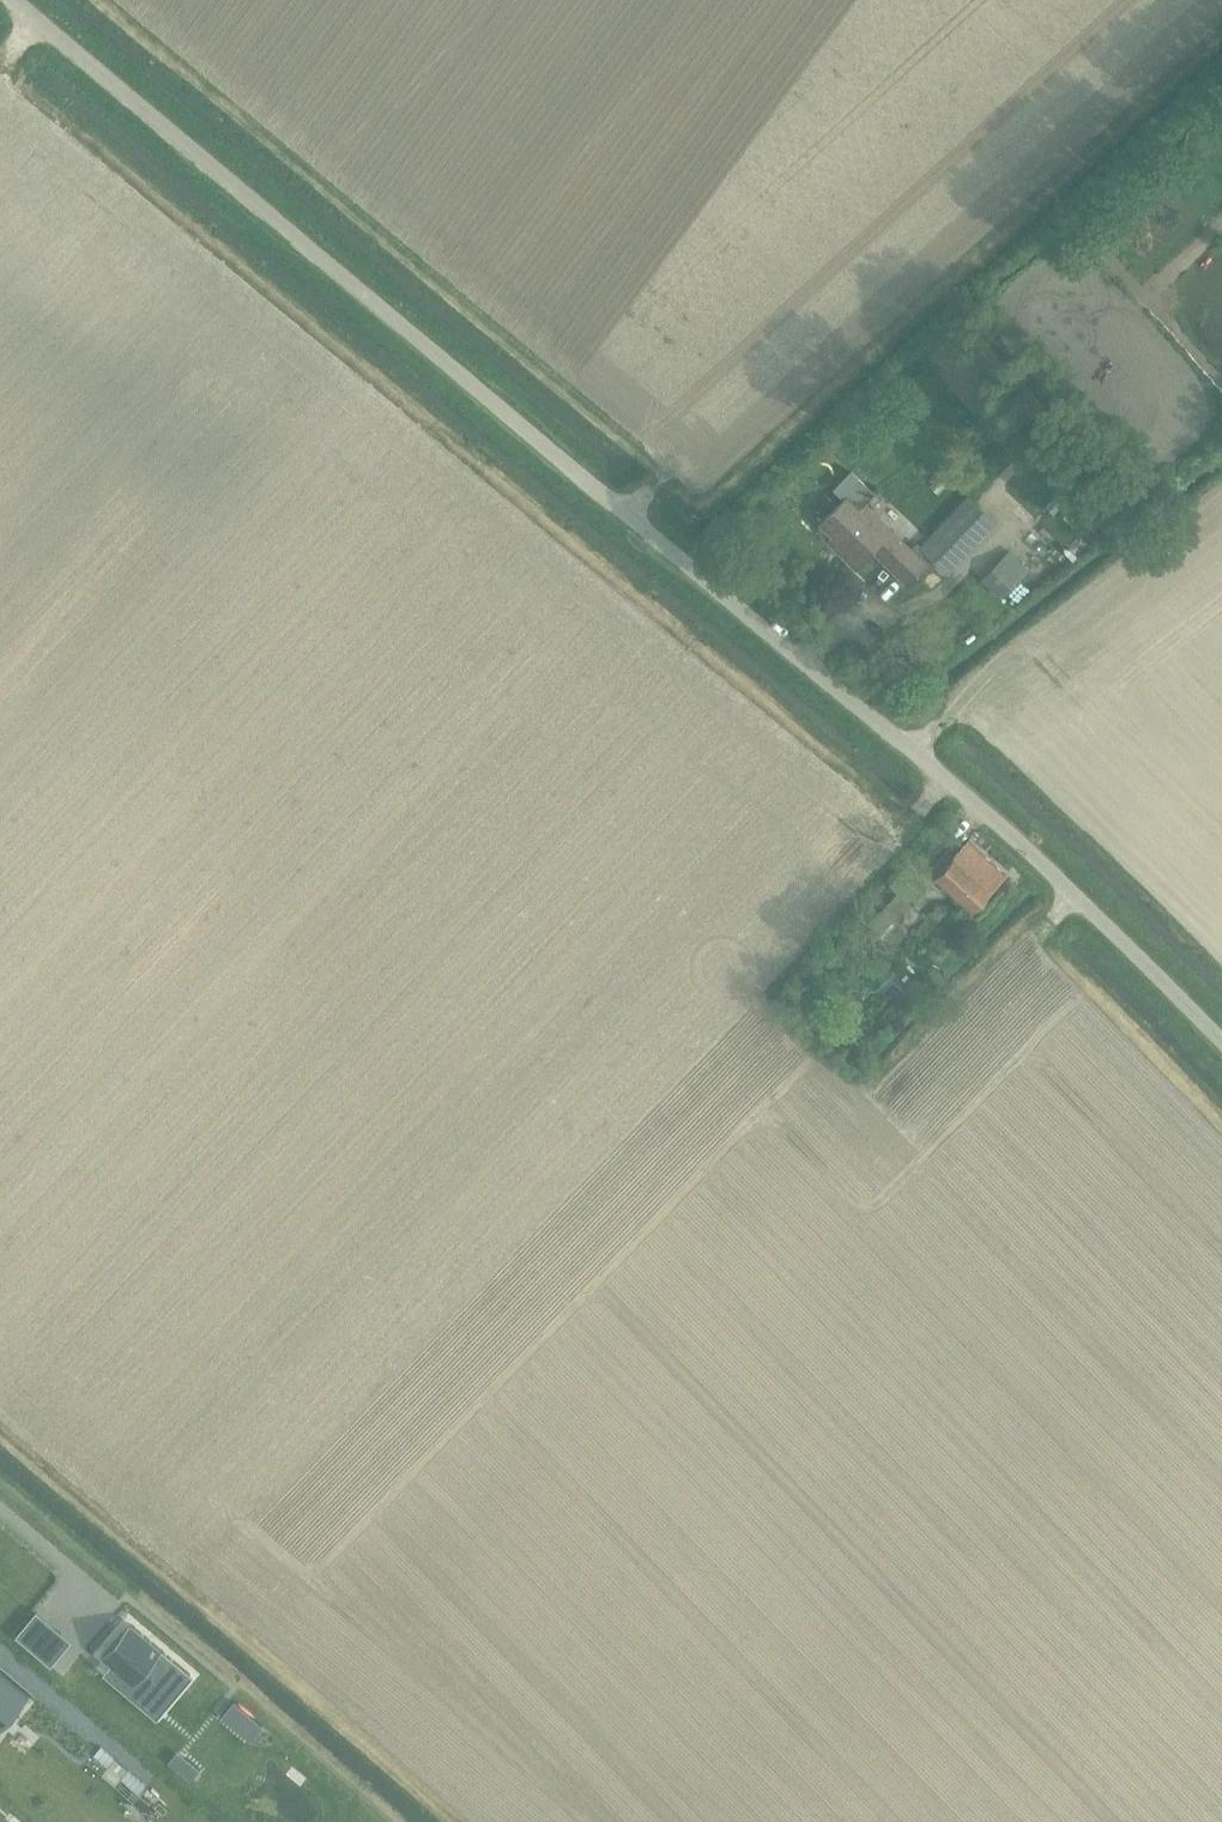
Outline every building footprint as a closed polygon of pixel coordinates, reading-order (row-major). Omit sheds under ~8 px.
[(873,551),(884,561),(907,584),(926,564),(864,504),(874,493),(851,471),(834,489),(844,498),(821,523),(833,536),(828,541),(856,569),(873,551)] [(969,495),(921,545),(949,572),(998,521),(969,495)] [(1001,557),(981,580),(1001,598),(1022,576),(1001,557)] [(973,911),(993,889),(955,855),(935,877),(973,911)] [(121,1632),(101,1657),(110,1664),(112,1662),(163,1704),(166,1700),(167,1701),(174,1693),(173,1693),(190,1673),(132,1624),(123,1634),(121,1632)] [(29,1696),(0,1672),(0,1729),(29,1696)] [(234,1701),(221,1716),(236,1729),(249,1714),(234,1701)]
